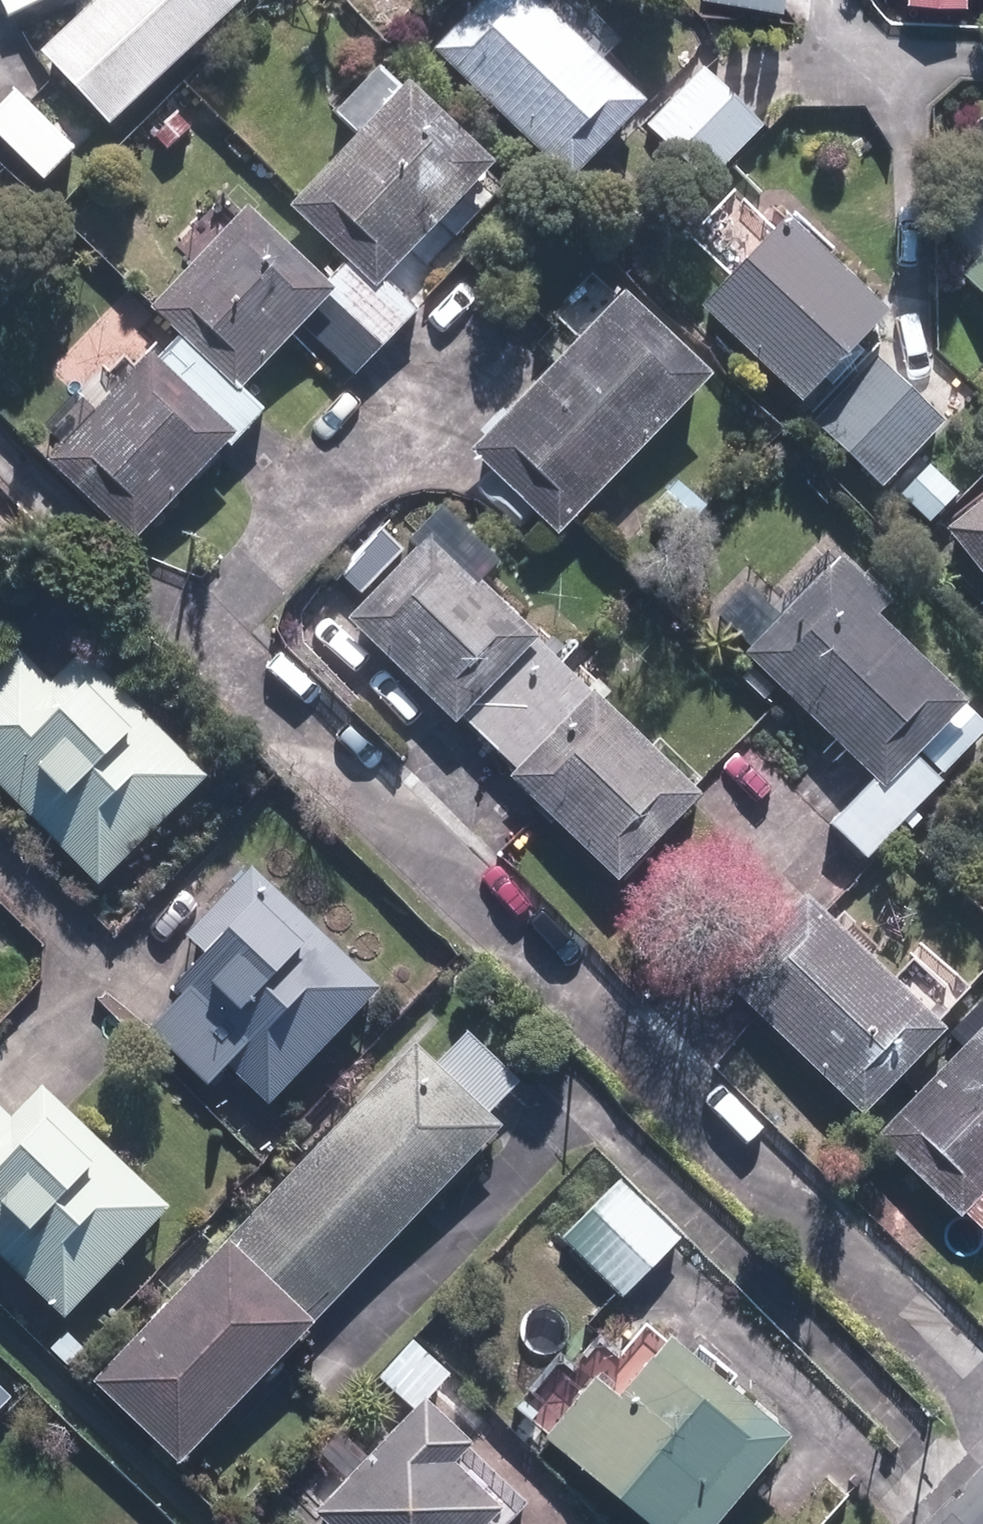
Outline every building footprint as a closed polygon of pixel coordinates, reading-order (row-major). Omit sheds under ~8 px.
[(23,21),(64,0),(13,0),(23,21)] [(127,128),(269,6),(264,0),(115,0),(58,48),(127,128)] [(547,185),(623,111),(537,23),(556,4),(553,0),(516,0),(514,1),(513,0),(467,0),(415,50),(547,185)] [(768,12),(770,0),(691,0),(768,12)] [(62,464),(147,550),(281,415),(257,389),(318,328),(369,378),(433,314),(403,284),(515,172),(428,86),(417,98),(394,73),(353,114),(374,137),(305,205),(359,259),(341,278),(268,206),(164,312),(189,336),(62,464)] [(635,132),(695,187),(750,128),(690,74),(635,132)] [(58,184),(90,152),(30,95),(0,127),(0,128),(58,184)] [(684,309),(780,406),(864,320),(767,225),(684,309)] [(982,320),(982,246),(945,283),(982,320)] [(487,454),(573,540),(732,381),(647,295),(487,454)] [(817,421),(884,484),(943,420),(875,358),(817,421)] [(929,462),(901,491),(932,522),(961,493),(929,462)] [(665,509),(699,537),(719,513),(685,484),(665,509)] [(946,531),(982,575),(982,500),(946,531)] [(364,622),(473,727),(479,722),(500,741),(575,664),(494,587),(516,564),(465,516),(364,622)] [(882,866),(956,786),(931,763),(982,709),(982,696),(899,619),(908,609),(855,561),(796,623),(757,589),(729,618),(764,651),(758,658),(886,777),(840,827),(882,866)] [(117,888),(225,779),(100,656),(66,691),(31,656),(0,687),(0,773),(117,888)] [(718,801),(575,664),(500,741),(535,774),(529,780),(637,884),(718,801)] [(245,1067),(286,1107),(397,994),(270,870),(202,939),(221,957),(188,990),(198,1001),(167,1033),(224,1088),(245,1067)] [(736,983),(877,1119),(962,1030),(821,895),(736,983)] [(226,1250),(237,1260),(255,1243),(328,1318),(518,1131),(502,1116),(532,1086),(474,1026),(442,1057),(433,1048),(226,1250)] [(975,1223),(982,1215),(982,1050),(893,1139),(975,1223)] [(80,1321),(184,1209),(58,1090),(28,1122),(0,1096),(0,1246),(80,1321)] [(579,1249),(631,1301),(692,1242),(642,1189),(579,1249)] [(255,1243),(237,1260),(115,1381),(197,1467),(339,1329),(328,1318),(255,1243)] [(661,1523),(736,1523),(808,1442),(693,1341),(636,1406),(613,1385),(565,1439),(661,1523)] [(525,1514),(476,1464),(493,1448),(446,1400),(331,1515),(340,1523),(515,1523),(525,1514)]
